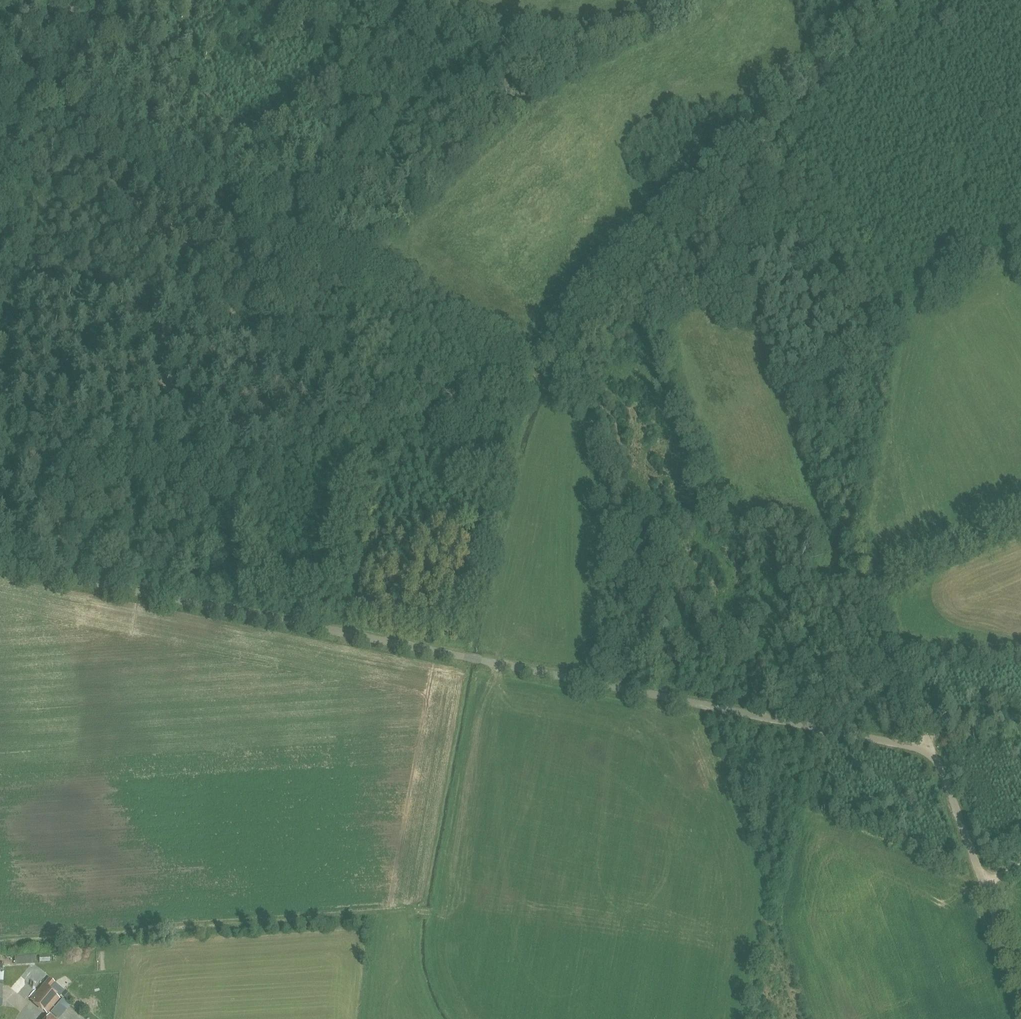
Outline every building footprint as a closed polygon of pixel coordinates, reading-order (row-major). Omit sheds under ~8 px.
[(43,1009),(47,1013),(59,998),(55,995),(57,993),(50,988),(55,983),(48,977),(30,999),(33,1002),(32,1003),(41,1011),(43,1009)]
